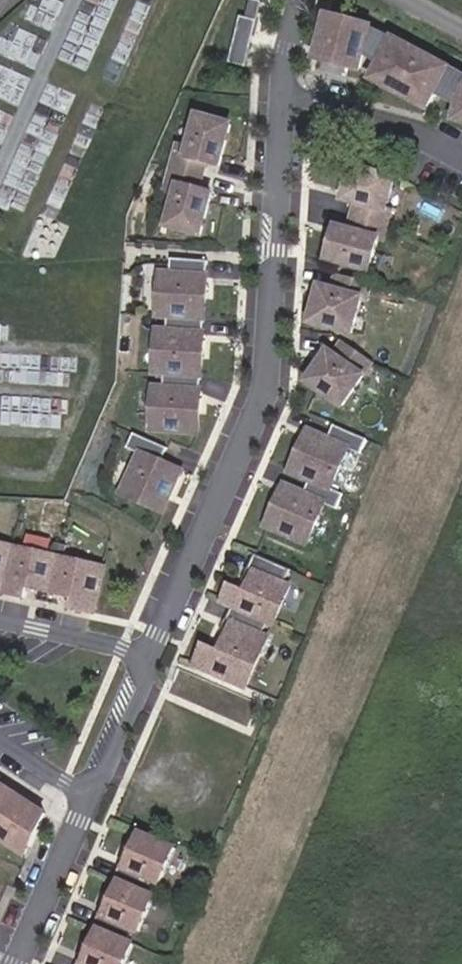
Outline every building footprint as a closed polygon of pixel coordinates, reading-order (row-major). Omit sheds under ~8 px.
[(258,22),(262,4),(252,1),(247,19),(258,22)] [(371,39),(374,28),(330,17),(317,59),(330,63),(347,67),(360,71),(364,54),(369,39),(371,39)] [(254,38),(258,22),(247,19),(242,18),(238,34),(254,38)] [(387,49),(393,39),(393,37),(381,30),(374,28),(371,39),(369,39),(364,54),(382,64),(389,51),(387,49)] [(400,94),(422,54),(393,39),(387,49),(389,51),(382,64),(373,80),(400,94)] [(247,68),(252,46),(236,42),(230,64),(247,68)] [(435,94),(443,79),(445,81),(451,70),(422,54),(400,94),(427,109),(435,94)] [(345,76),(347,67),(330,63),(328,71),(345,76)] [(461,97),(461,84),(460,83),(461,79),(461,73),(452,68),(451,70),(445,81),(443,79),(435,94),(459,107),(461,97)] [(220,167),(231,126),(199,117),(191,147),(179,144),(173,169),(201,176),(204,163),(220,167)] [(386,209),(394,178),(353,167),(345,199),(356,202),(352,216),(387,226),(391,211),(386,209)] [(202,235),(213,194),(197,190),(201,176),(173,169),(166,192),(178,195),(170,227),(202,235)] [(370,270),(378,239),(383,241),(387,226),(352,216),(348,230),(337,227),(329,259),(370,270)] [(205,319),(209,262),(172,260),(171,275),(162,274),(159,316),(169,317),(205,319)] [(352,333),(361,299),(367,300),(371,285),(330,274),(326,288),(321,287),(312,322),(352,333)] [(201,376),(205,319),(169,317),(168,332),(158,331),(156,373),(165,374),(201,376)] [(343,406),(372,364),(342,343),(334,355),(329,352),(309,382),(343,406)] [(198,434),(201,376),(165,374),(164,389),(155,388),(152,431),(198,434)] [(331,489),(349,449),(362,455),(368,440),(335,426),(329,439),(309,431),(291,472),(311,481),(331,489)] [(164,512),(182,471),(162,462),(168,449),(135,434),(128,449),(142,454),(124,495),(164,512)] [(307,544),(325,504),(338,510),(344,495),(331,489),(311,481),(305,494),(285,486),(267,527),(307,544)] [(58,557),(61,544),(55,543),(52,556),(58,557)] [(13,547),(0,544),(0,592),(3,593),(13,547)] [(64,558),(67,545),(61,544),(58,557),(64,558)] [(50,592),(58,557),(52,556),(13,547),(3,593),(26,598),(28,587),(50,592)] [(285,584),(291,570),(256,555),(249,570),(255,573),(247,591),(231,584),(223,603),(233,607),(268,623),(274,625),(291,587),(285,584)] [(93,613),(104,567),(64,558),(58,557),(50,592),(72,597),(69,608),(93,613)] [(246,689),(268,639),(262,636),(268,623),(233,607),(227,621),(233,623),(221,651),(205,644),(195,666),(246,689)] [(27,802),(1,785),(0,787),(0,838),(3,840),(6,836),(27,802)] [(30,852),(47,815),(27,802),(6,836),(30,852)] [(161,884),(176,849),(141,834),(126,868),(120,866),(114,881),(120,883),(148,895),(154,881),(161,884)] [(30,852),(6,836),(3,840),(28,856),(30,852)] [(140,932),(155,898),(148,895),(120,883),(105,916),(99,914),(93,928),(99,931),(127,943),(133,929),(140,932)] [(134,946),(127,943),(99,931),(85,963),(79,961),(77,963),(126,963),(134,946)]
